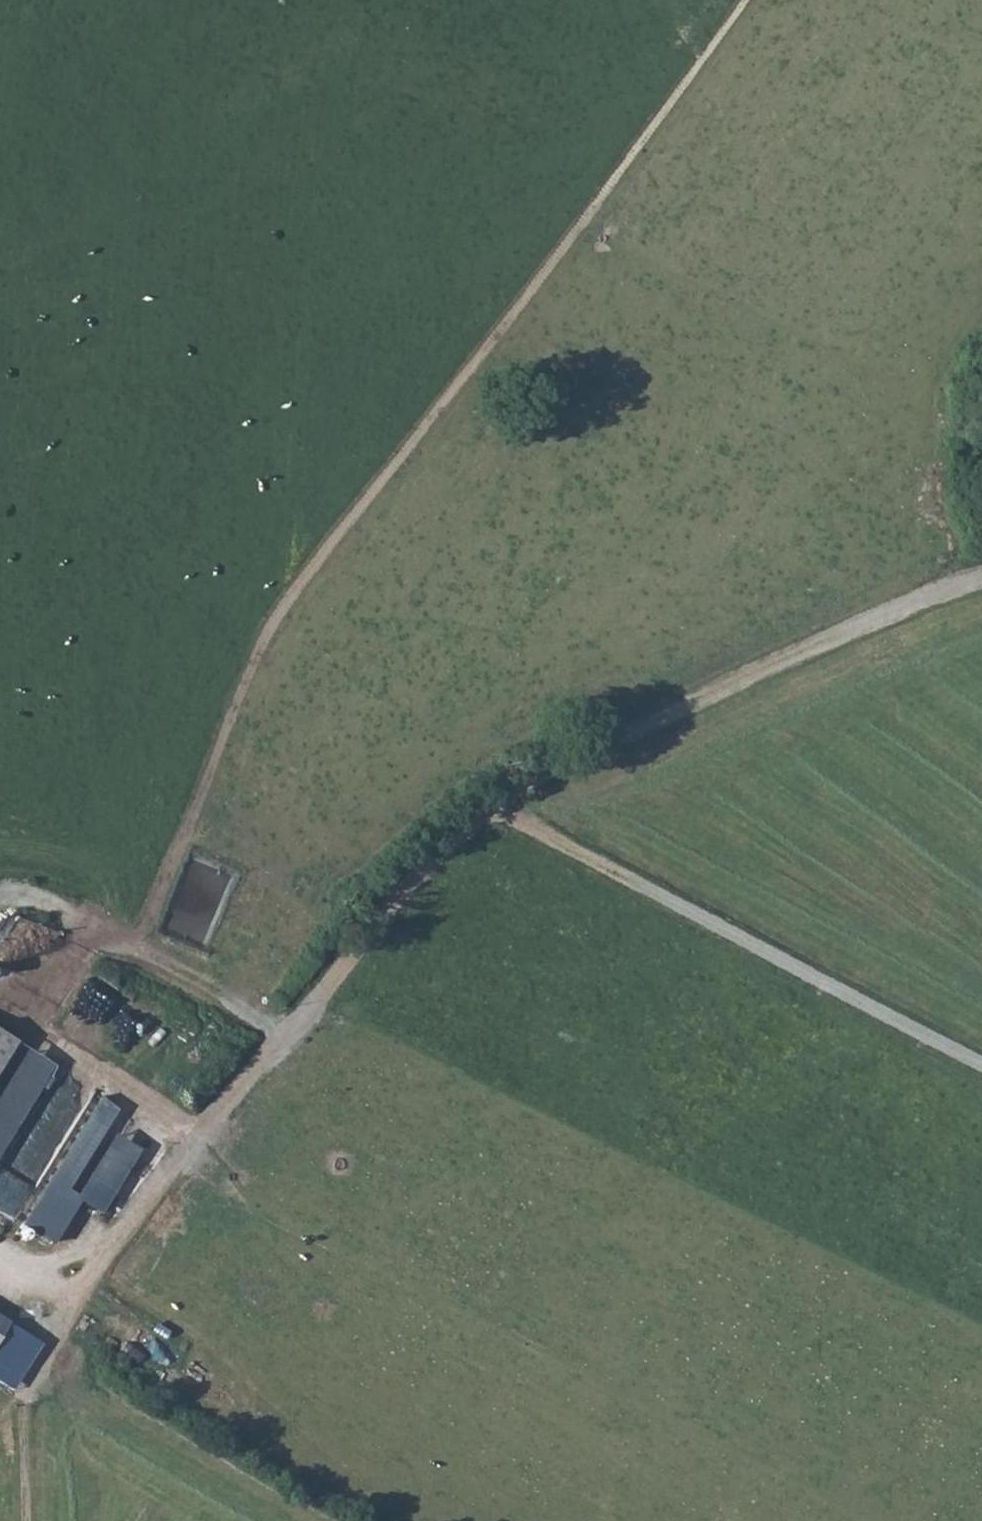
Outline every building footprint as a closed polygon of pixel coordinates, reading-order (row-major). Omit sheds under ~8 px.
[(12,1315),(0,1309),(0,1335),(12,1315)]
